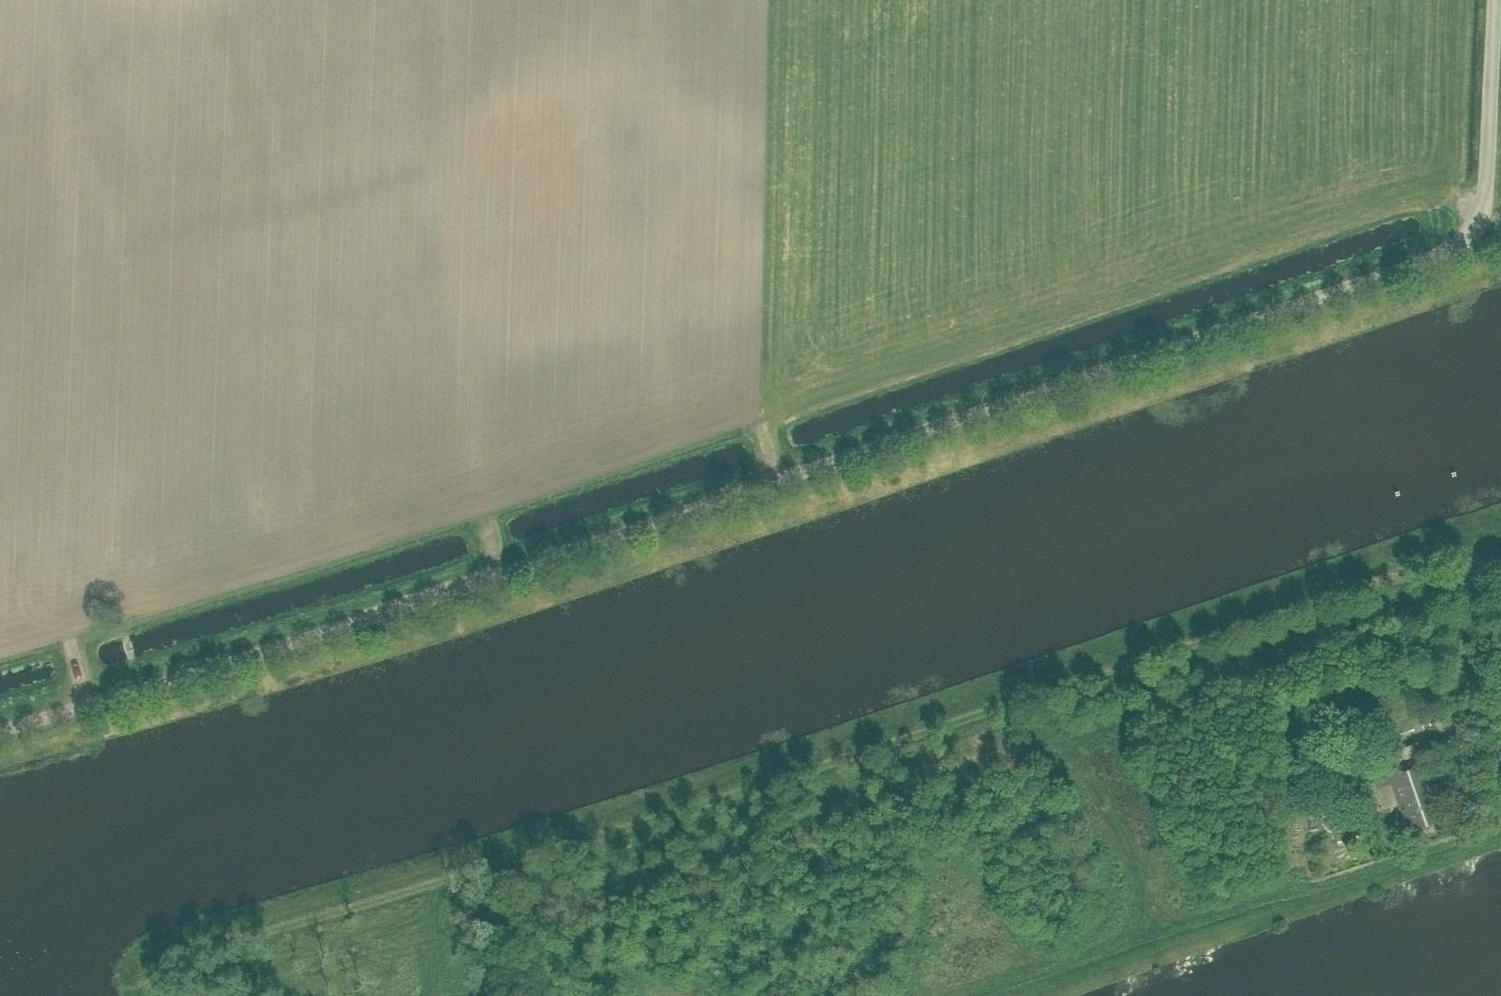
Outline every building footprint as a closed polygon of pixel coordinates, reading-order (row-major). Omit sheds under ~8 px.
[(1396,739),(1373,744),(1375,754),(1398,749),(1396,739)] [(1432,817),(1440,814),(1421,760),(1386,772),(1405,827),(1413,824),(1415,830),(1434,823),(1432,817)]
